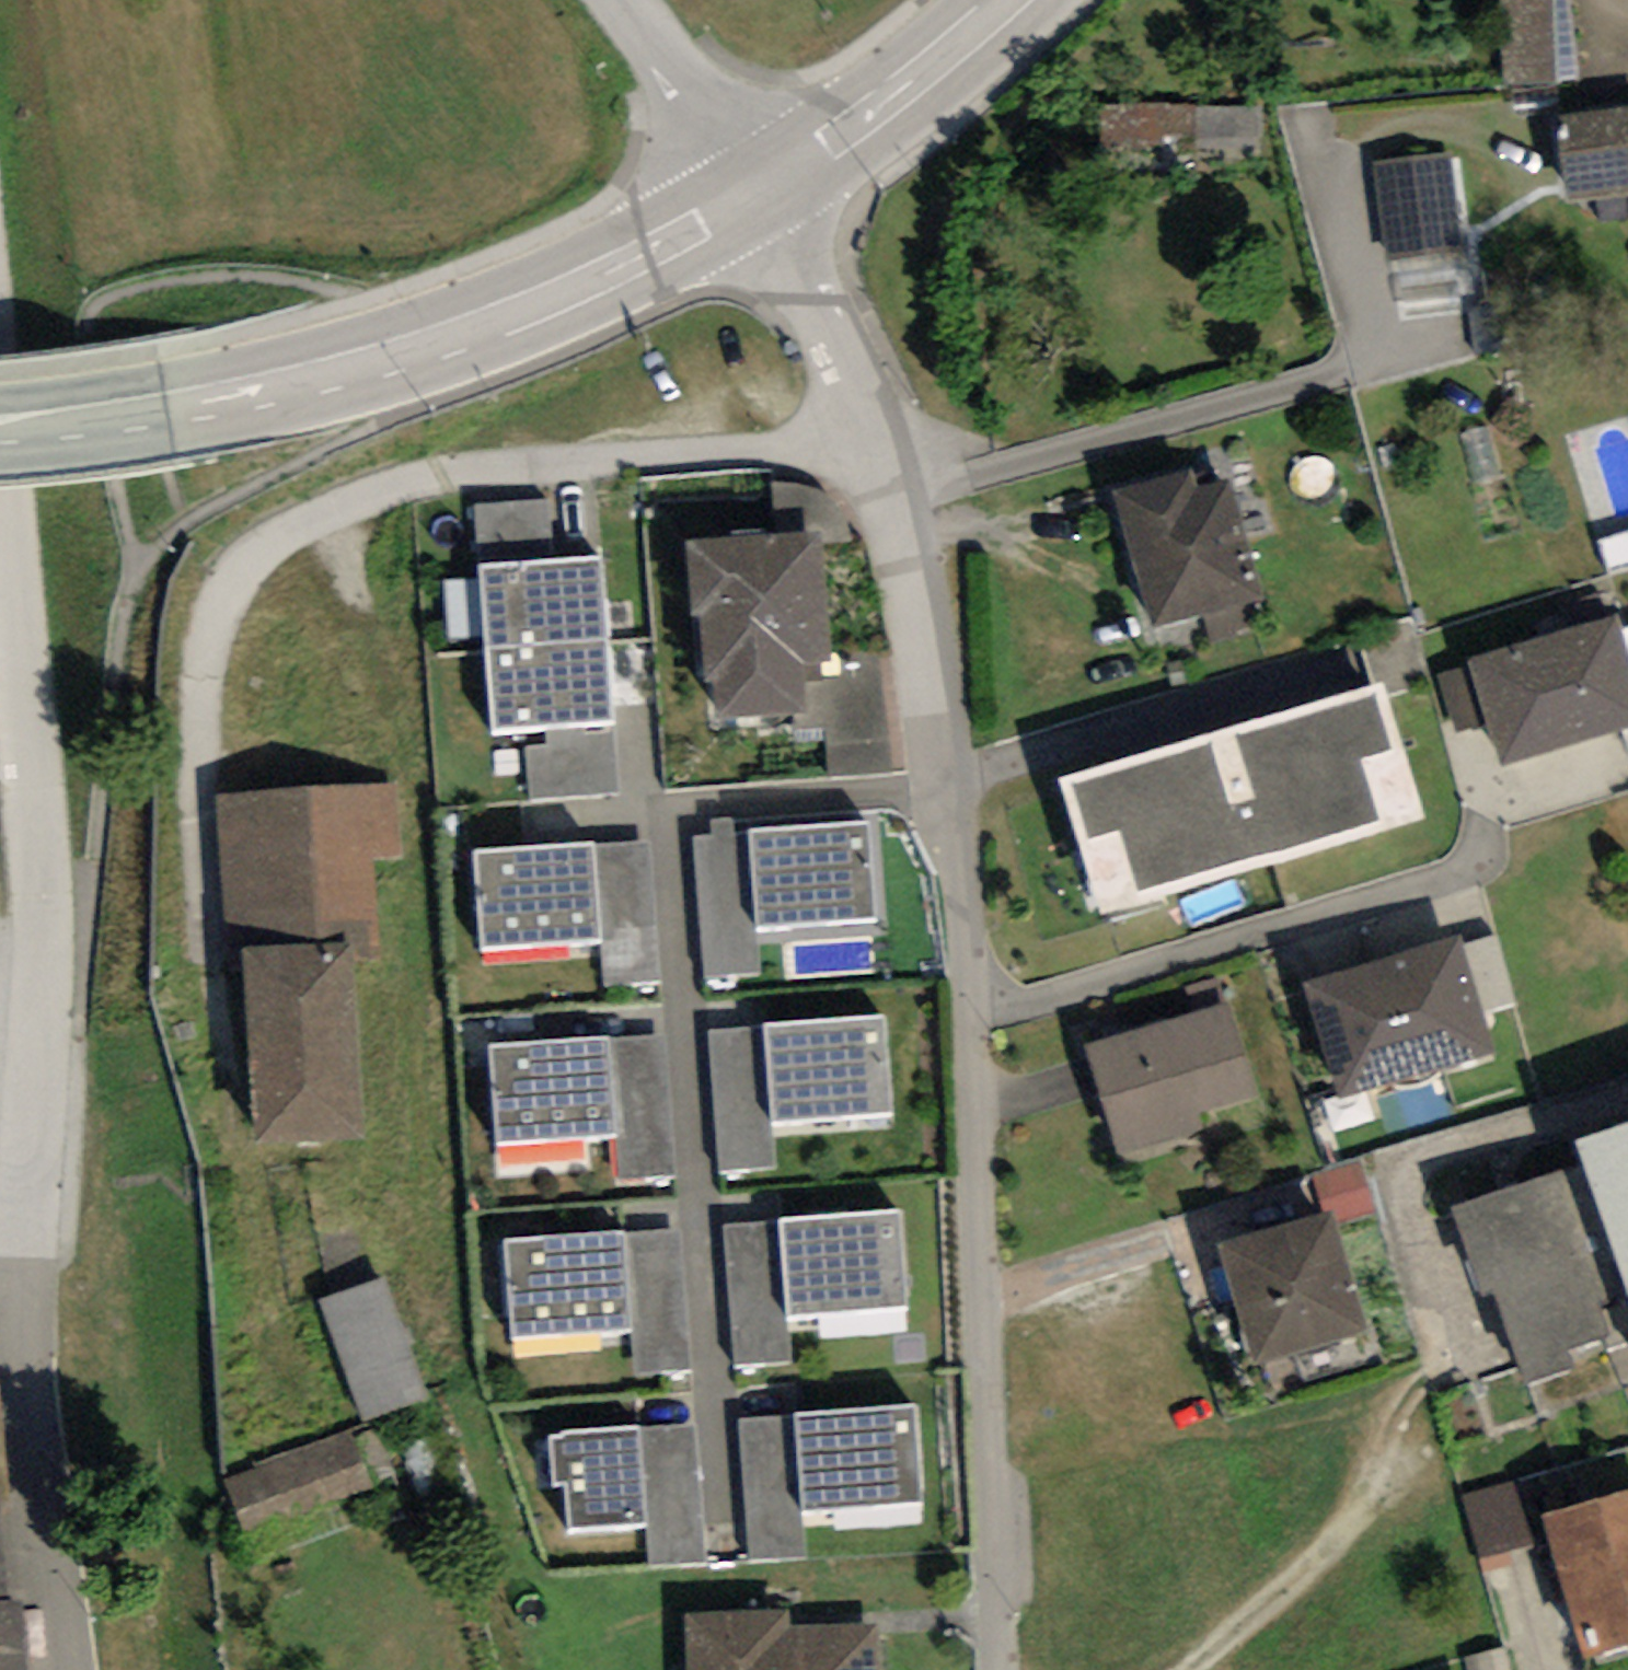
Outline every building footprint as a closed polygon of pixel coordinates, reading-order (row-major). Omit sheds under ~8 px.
[(1499,91),(1556,89),(1554,0),(1496,0),(1499,91)] [(1169,147),(1168,106),(1103,107),(1103,147),(1169,147)] [(1259,110),(1194,111),(1195,152),(1261,150),(1259,110)] [(1566,125),(1569,151),(1557,152),(1565,212),(1627,204),(1627,117),(1566,125)] [(1451,154),(1374,166),(1388,265),(1466,253),(1451,154)] [(1190,480),(1114,502),(1153,639),(1264,607),(1230,485),(1195,495),(1190,480)] [(480,576),(554,570),(548,505),(475,511),(480,576)] [(815,541),(685,553),(697,677),(702,677),(704,694),(711,694),(714,727),(803,719),(798,669),(827,666),(815,541)] [(487,658),(608,647),(601,566),(554,570),(480,576),(487,658)] [(1469,669),(1486,727),(1501,776),(1627,737),(1627,654),(1618,623),(1469,669)] [(608,647),(487,658),(494,744),(548,739),(615,734),(608,647)] [(1456,736),(1486,727),(1469,669),(1438,678),(1456,736)] [(1383,691),(1056,793),(1099,929),(1426,827),(1383,691)] [(615,734),(548,739),(549,748),(528,750),(532,804),(621,796),(615,734)] [(390,791),(216,803),(227,970),(245,969),(257,1155),(362,1148),(350,962),(374,961),(367,857),(394,855),(390,791)] [(480,820),(483,859),(525,856),(523,817),(480,820)] [(707,840),(689,841),(701,982),(758,978),(755,935),(746,837),(731,838),(730,823),(705,825),(707,840)] [(867,827),(746,837),(755,935),(875,925),(867,827)] [(648,847),(592,852),(599,949),(603,992),(659,987),(648,847)] [(592,852),(473,861),(480,958),(599,949),(592,852)] [(1459,947),(1305,995),(1340,1109),(1495,1061),(1459,947)] [(1227,1010),(1085,1052),(1118,1163),(1203,1137),(1199,1122),(1256,1106),(1227,1010)] [(886,1024),(766,1033),(774,1136),(894,1126),(886,1024)] [(766,1033),(709,1037),(719,1177),(777,1172),(774,1136),(766,1033)] [(664,1040),(607,1044),(615,1144),(618,1182),(675,1178),(664,1040)] [(486,1054),(494,1153),(615,1144),(607,1044),(486,1054)] [(1584,1172),(1627,1303),(1627,1143),(1579,1160),(1584,1172)] [(1367,1166),(1330,1175),(1343,1228),(1380,1219),(1367,1166)] [(1627,1339),(1627,1303),(1584,1172),(1453,1217),(1483,1305),(1494,1301),(1523,1389),(1573,1372),(1569,1359),(1627,1339)] [(900,1218),(778,1228),(786,1324),(908,1314),(900,1218)] [(1334,1223),(1215,1259),(1252,1379),(1371,1343),(1334,1223)] [(778,1228),(725,1233),(736,1370),(790,1366),(786,1324),(778,1228)] [(680,1235),(623,1239),(630,1343),(633,1378),(690,1374),(680,1235)] [(503,1249),(512,1353),(630,1343),(623,1239),(503,1249)] [(319,1304),(365,1425),(427,1401),(382,1280),(319,1304)] [(916,1413),(795,1421),(801,1525),(922,1517),(916,1413)] [(795,1421),(740,1425),(749,1566),(804,1562),(801,1525),(795,1421)] [(353,1425),(220,1474),(247,1545),(379,1495),(353,1425)] [(695,1427),(638,1431),(647,1533),(648,1572),(706,1568),(695,1427)] [(638,1431),(548,1438),(553,1491),(564,1490),(568,1539),(647,1533),(638,1431)] [(1514,1482),(1463,1496),(1482,1562),(1533,1547),(1514,1482)] [(0,1494),(0,1669),(31,1669),(24,1609),(13,1610),(2,1509),(0,1494)] [(1585,1669),(1627,1656),(1627,1501),(1542,1526),(1585,1669)] [(684,1620),(686,1669),(878,1669),(876,1628),(790,1632),(789,1615),(684,1620)]
